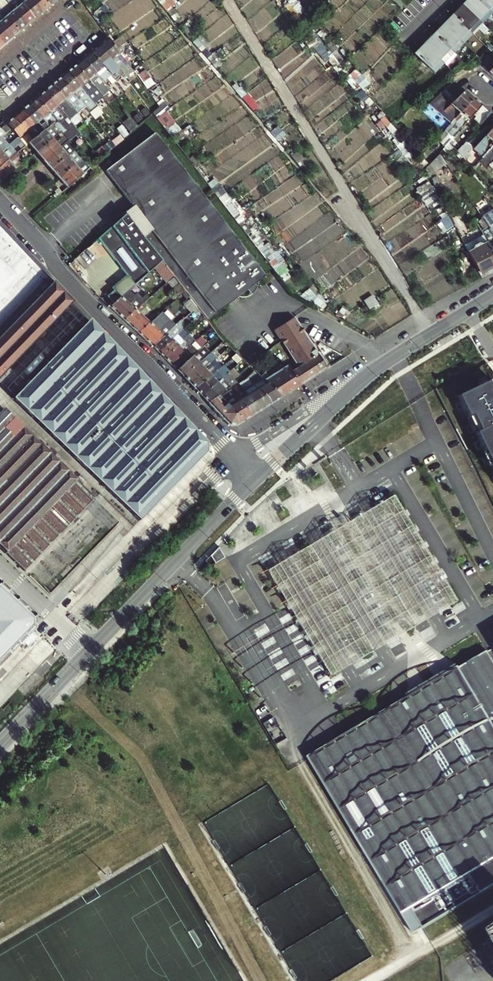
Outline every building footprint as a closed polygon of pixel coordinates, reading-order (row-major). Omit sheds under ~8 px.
[(19,32),(27,25),(6,0),(0,0),(3,3),(0,6),(0,9),(19,32)] [(27,25),(35,18),(19,0),(6,0),(27,25)] [(35,18),(42,12),(32,0),(19,0),(35,18)] [(42,12),(50,5),(46,0),(32,0),(42,12)] [(489,8),(492,12),(492,0),(481,0),(489,8)] [(479,18),(466,5),(456,15),(475,33),(485,23),(479,18)] [(12,38),(19,32),(0,9),(0,24),(12,38)] [(475,33),(456,15),(446,25),(465,43),(475,33)] [(12,38),(0,24),(0,40),(4,44),(12,38)] [(455,53),(465,43),(446,25),(437,35),(450,47),(455,53)] [(427,44),(441,57),(446,62),(455,53),(450,47),(437,35),(427,44)] [(108,36),(98,45),(118,69),(123,74),(128,70),(130,73),(133,70),(108,36)] [(284,67),(306,50),(299,42),(278,59),(284,67)] [(427,44),(417,55),(436,72),(446,62),(441,57),(427,44)] [(118,69),(98,45),(90,52),(115,81),(118,77),(114,72),(118,69)] [(481,63),(492,73),(492,51),(481,63)] [(111,84),(115,81),(90,52),(83,58),(103,82),(107,79),(111,84)] [(75,64),(102,96),(109,90),(103,82),(83,58),(75,64)] [(75,64),(67,71),(94,103),(102,97),(102,96),(75,64)] [(60,78),(85,109),(88,112),(96,106),(94,103),(67,71),(60,78)] [(78,115),(85,109),(60,78),(52,84),(66,100),(78,115)] [(442,126),(446,130),(475,97),(456,80),(436,99),(447,109),(440,116),(446,121),(442,126)] [(66,100),(52,84),(45,91),(56,104),(67,118),(70,122),(78,115),(66,100)] [(70,122),(67,118),(56,104),(45,91),(37,97),(50,113),(56,120),(53,123),(61,133),(64,137),(67,141),(74,136),(76,138),(80,135),(70,122)] [(29,104),(43,120),(49,126),(53,123),(56,120),(50,113),(37,97),(29,104)] [(477,114),(485,105),(475,97),(446,130),(442,135),(446,139),(451,133),(454,136),(463,126),(465,127),(477,114)] [(49,126),(43,120),(29,104),(22,110),(41,133),(44,130),(49,126)] [(164,104),(154,111),(167,130),(177,123),(164,104)] [(487,107),(485,105),(477,114),(479,116),(487,107)] [(479,116),(477,119),(483,124),(492,113),(487,107),(479,116)] [(41,133),(22,110),(15,117),(34,139),(41,133)] [(29,143),(34,139),(15,117),(7,124),(12,130),(19,138),(26,146),(29,143)] [(37,153),(52,140),(61,133),(53,123),(49,126),(44,130),(41,133),(34,139),(29,143),(37,153)] [(12,130),(7,124),(0,129),(0,139),(12,130)] [(484,158),(492,148),(492,129),(479,145),(475,149),(478,152),(484,158)] [(209,319),(248,288),(258,280),(266,274),(153,132),(104,171),(132,207),(125,213),(209,319)] [(123,139),(120,135),(112,142),(115,146),(123,139)] [(56,143),(52,140),(37,153),(44,161),(65,144),(67,141),(64,137),(56,143)] [(9,146),(4,140),(0,144),(0,153),(9,146)] [(52,171),(75,151),(67,141),(65,144),(44,161),(52,171)] [(115,146),(112,142),(104,149),(107,153),(115,146)] [(459,151),(467,160),(472,154),(469,152),(473,147),(467,142),(459,151)] [(16,154),(9,146),(0,153),(0,168),(16,154)] [(484,158),(481,161),(488,167),(492,162),(492,148),(484,158)] [(60,180),(83,161),(75,151),(52,171),(60,180)] [(19,165),(15,160),(20,155),(18,153),(16,154),(0,168),(0,182),(19,165)] [(67,189),(89,169),(83,161),(60,180),(67,189)] [(489,227),(492,234),(492,212),(492,211),(483,218),(489,227)] [(161,260),(125,215),(99,239),(128,275),(114,285),(117,289),(109,295),(115,302),(123,295),(154,266),(161,260)] [(444,230),(455,227),(452,216),(441,220),(444,230)] [(73,303),(0,226),(0,378),(73,304),(73,303)] [(489,227),(482,232),(489,244),(472,253),(482,271),(484,275),(489,272),(492,273),(492,234),(489,227)] [(154,266),(167,282),(173,276),(161,260),(154,266)] [(167,282),(178,298),(185,292),(173,276),(167,282)] [(258,283),(258,280),(248,288),(252,293),(256,289),(257,287),(258,285),(258,283)] [(125,320),(137,309),(123,295),(115,302),(111,306),(125,320)] [(151,323),(168,307),(164,302),(151,314),(148,311),(143,315),(137,309),(125,320),(139,334),(151,323)] [(283,342),(282,342),(298,368),(307,381),(326,370),(328,364),(309,335),(307,336),(295,317),(277,329),(284,340),(283,342)] [(89,321),(88,323),(13,400),(139,522),(146,514),(205,453),(206,445),(90,321),(89,321)] [(159,353),(186,326),(182,321),(164,337),(153,347),(159,353)] [(151,346),(153,347),(164,337),(151,323),(139,334),(151,346)] [(165,358),(189,334),(190,331),(186,326),(159,353),(165,358)] [(284,340),(277,329),(274,330),(282,342),(283,342),(284,340)] [(195,341),(189,334),(165,358),(171,365),(195,341)] [(202,349),(195,341),(171,365),(177,370),(202,349)] [(183,377),(209,355),(210,354),(204,347),(202,349),(177,370),(183,377)] [(189,384),(216,362),(215,361),(209,355),(183,377),(189,384)] [(222,368),(216,362),(189,384),(196,390),(218,373),(223,369),(222,368)] [(281,398),(300,385),(292,372),(288,367),(274,375),(271,370),(266,373),(261,378),(281,398)] [(292,372),(300,385),(307,381),(298,368),(292,372)] [(224,379),(218,373),(196,390),(201,396),(224,379)] [(258,380),(252,384),(271,404),(281,398),(261,378),(259,376),(256,374),(255,376),(258,380)] [(219,396),(236,384),(233,380),(228,375),(224,379),(201,396),(208,404),(219,396)] [(459,394),(492,466),(492,380),(492,378),(459,394)] [(271,404),(252,384),(247,379),(238,385),(261,410),(271,404)] [(261,410),(238,385),(230,391),(252,416),(261,410)] [(243,422),(252,416),(230,391),(223,396),(224,398),(223,399),(243,422)] [(224,398),(223,396),(221,398),(219,396),(208,404),(229,426),(235,427),(243,422),(223,399),(224,398)] [(95,499),(3,410),(0,414),(0,549),(24,572),(95,499)] [(226,558),(219,546),(210,556),(217,563),(226,558)] [(35,629),(35,616),(0,583),(0,665),(35,629)] [(308,758),(415,934),(492,886),(492,660),(487,650),(459,667),(457,664),(408,694),(409,696),(308,758)]
